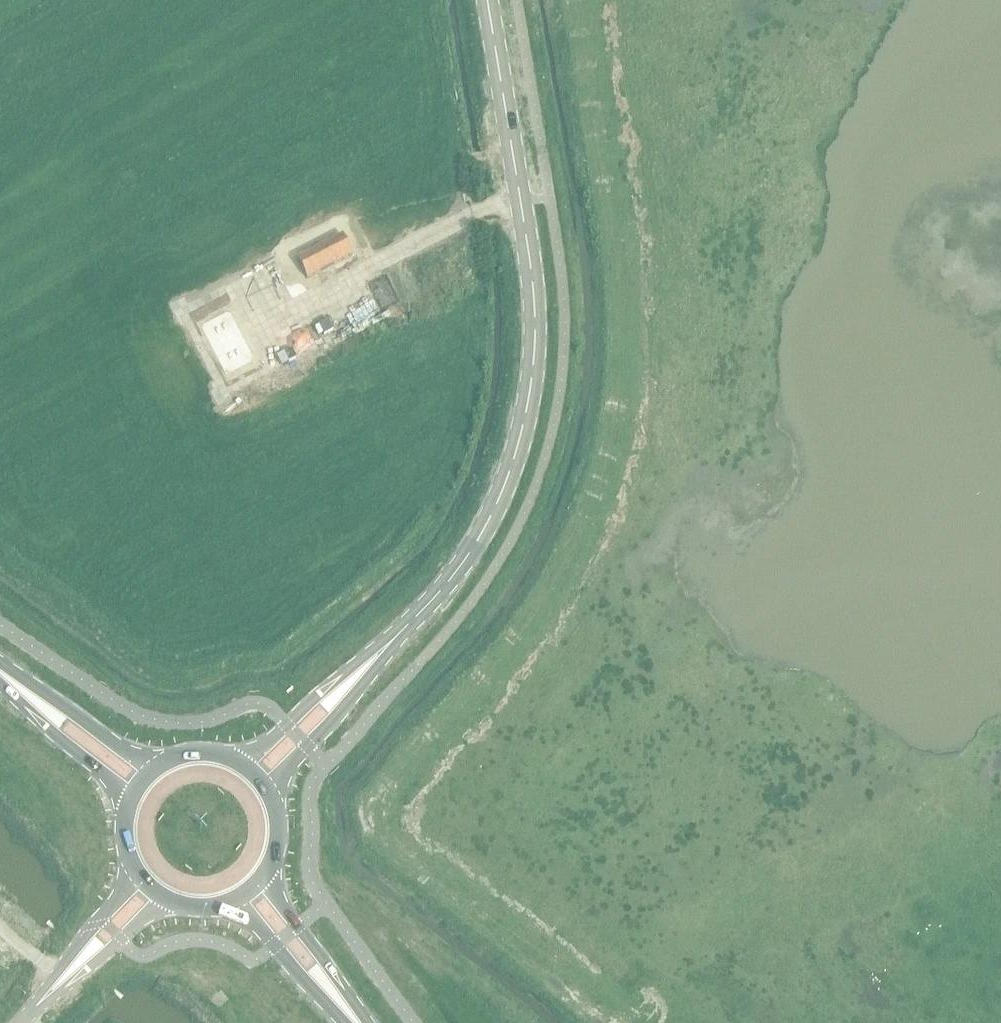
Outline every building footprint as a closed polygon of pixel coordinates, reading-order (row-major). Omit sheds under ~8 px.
[(287,278),(292,288),(354,258),(343,236),(296,259),(298,261),(276,272),(280,281),(287,278)] [(228,326),(238,353),(268,342),(258,315),(228,326)]
